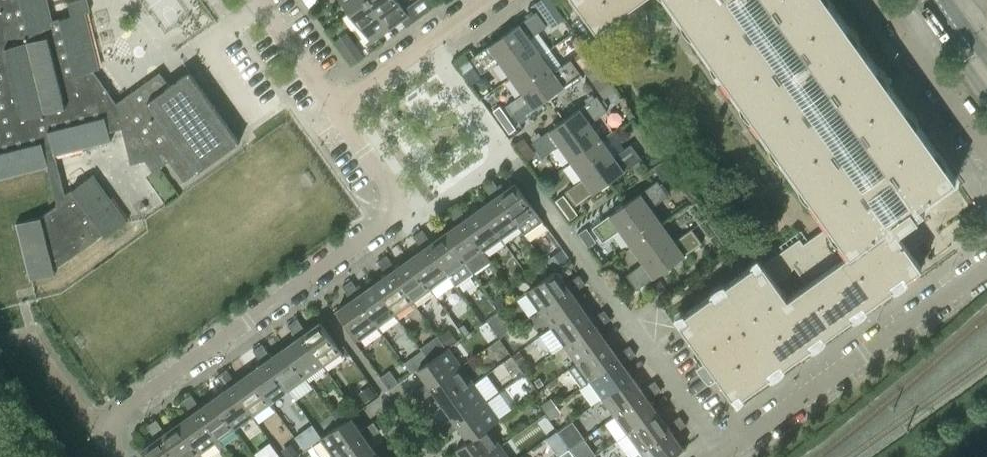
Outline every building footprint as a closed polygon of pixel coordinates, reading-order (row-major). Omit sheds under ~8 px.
[(99,67),(98,67),(84,13),(90,11),(89,10),(88,10),(86,0),(70,0),(67,1),(68,2),(72,14),(52,20),(47,0),(0,0),(0,177),(47,165),(57,205),(41,216),(17,222),(31,279),(55,273),(54,269),(103,234),(106,237),(127,221),(93,173),(65,193),(55,153),(111,139),(102,105),(101,106),(98,107),(91,80),(91,79),(81,81),(79,73),(99,68),(99,67)] [(350,11),(365,0),(342,0),(350,11)] [(370,0),(365,0),(350,11),(371,41),(390,28),(370,0)] [(398,0),(370,0),(390,28),(401,19),(408,14),(398,0)] [(596,31),(602,27),(606,32),(607,33),(609,34),(610,33),(622,24),(624,26),(630,30),(637,29),(643,25),(646,18),(644,11),(638,2),(640,0),(574,0),(596,31)] [(710,379),(711,378),(717,374),(735,400),(907,277),(921,266),(896,231),(925,210),(920,204),(956,179),(828,0),(669,0),(829,224),(803,243),(799,238),(763,263),(760,259),(677,318),(704,356),(696,362),(707,377),(708,378),(710,378),(710,379)] [(406,26),(424,13),(419,7),(408,14),(401,19),(406,26)] [(536,11),(503,34),(526,65),(541,55),(541,54),(529,38),(546,26),(536,11)] [(503,35),(471,57),(481,72),(499,60),(510,76),(511,76),(526,65),(503,34),(503,35)] [(541,55),(526,65),(548,97),(581,73),(570,59),(561,65),(549,49),(541,55)] [(463,53),(454,60),(463,72),(472,65),(463,53)] [(522,93),(505,105),(516,120),(548,97),(526,65),(511,76),(522,93)] [(238,140),(189,72),(190,71),(190,70),(169,85),(160,71),(115,103),(130,163),(144,160),(153,172),(169,161),(183,181),(240,141),(239,140),(238,140)] [(603,74),(592,82),(604,99),(616,90),(609,81),(609,82),(603,74)] [(602,139),(590,122),(607,110),(596,95),(564,119),(586,150),(602,139)] [(586,150),(564,119),(531,142),(542,157),(559,144),(571,161),(586,150)] [(523,137),(515,142),(523,153),(531,148),(523,137)] [(609,181),(641,158),(631,143),(613,156),(602,139),(586,150),(609,181)] [(609,181),(586,150),(571,161),(583,178),(566,190),(576,205),(609,181)] [(654,168),(662,180),(673,173),(664,161),(654,168)] [(488,182),(483,185),(488,192),(497,185),(492,179),(488,182)] [(662,224),(650,207),(668,195),(657,180),(624,203),(647,235),(662,224)] [(497,185),(488,192),(492,198),(497,195),(518,225),(524,233),(543,220),(537,212),(515,182),(501,192),(497,185)] [(492,198),(479,207),(501,238),(518,225),(497,195),(492,198)] [(647,235),(624,203),(592,227),(602,241),(619,229),(631,245),(647,235)] [(452,207),(448,210),(453,217),(462,210),(457,204),(452,207)] [(462,210),(453,217),(457,223),(462,220),(483,250),(500,238),(501,238),(479,207),(466,217),(462,210)] [(457,223),(444,233),(466,263),(473,273),(490,260),(483,250),(462,220),(457,223)] [(669,266),(702,243),(691,228),(674,240),(662,224),(647,235),(669,266)] [(595,241),(586,228),(578,233),(588,247),(595,241)] [(417,232),(413,235),(418,242),(427,236),(422,229),(417,232)] [(427,236),(418,242),(422,248),(427,245),(448,275),(448,276),(455,285),(473,273),(466,263),(444,233),(431,242),(427,236)] [(669,266),(647,235),(631,245),(643,262),(626,274),(636,289),(669,266)] [(422,248),(409,258),(430,288),(448,276),(448,275),(427,245),(422,248)] [(382,258),(377,261),(382,267),(391,261),(386,254),(382,258)] [(391,261),(382,267),(386,274),(391,271),(412,301),(430,288),(409,258),(395,267),(391,261)] [(534,285),(526,291),(539,309),(569,288),(566,283),(556,270),(551,273),(534,285)] [(386,274),(373,283),(395,313),(412,301),(391,271),(386,274)] [(579,274),(572,279),(578,288),(585,283),(582,279),(579,274)] [(346,283),(342,286),(347,293),(356,286),(351,279),(346,283)] [(569,288),(539,309),(539,310),(551,327),(581,306),(572,292),(578,288),(572,279),(566,283),(569,288)] [(356,286),(347,293),(351,299),(356,296),(377,326),(394,314),(395,313),(373,283),(360,292),(356,286)] [(351,299),(337,309),(359,339),(377,326),(356,296),(351,299)] [(581,306),(551,327),(564,345),(594,323),(591,319),(581,306)] [(604,309),(597,314),(604,323),(610,318),(607,314),(604,309)] [(594,323),(564,345),(577,362),(607,341),(597,328),(604,323),(597,314),(591,319),(594,323)] [(302,325),(297,318),(288,325),(293,331),(302,325)] [(341,351),(320,321),(306,331),(302,325),(293,331),(297,338),(302,334),(323,364),(341,351)] [(302,334),(297,338),(284,347),(306,377),(323,364),(302,334)] [(577,362),(568,368),(581,386),(589,380),(619,359),(616,354),(607,341),(577,362)] [(266,350),(262,343),(253,350),(257,356),(266,350)] [(629,345),(623,350),(629,359),(636,354),(632,349),(629,345)] [(306,377),(284,347),(271,356),(266,350),(257,356),(262,363),(267,359),(288,389),(306,377)] [(431,386),(461,365),(448,347),(418,368),(427,382),(421,387),(427,396),(434,391),(431,386)] [(619,359),(589,380),(602,398),(632,376),(623,363),(629,359),(623,350),(616,354),(619,359)] [(288,389),(267,359),(262,363),(249,372),(270,402),(288,389)] [(443,404),(473,383),(461,365),(431,386),(434,391),(443,404)] [(231,375),(226,369),(217,375),(222,382),(231,375)] [(270,402),(249,372),(235,382),(231,375),(222,382),(226,388),(231,385),(252,415),(270,402)] [(632,376),(602,398),(614,415),(645,394),(641,389),(632,376)] [(654,380),(648,385),(654,394),(661,389),(657,384),(654,380)] [(456,422),(486,400),(473,383),(443,404),(452,417),(446,422),(453,431),(459,426),(456,422)] [(252,415),(231,385),(226,388),(213,397),(235,427),(252,415)] [(614,415),(604,422),(617,440),(657,411),(648,398),(654,394),(648,385),(641,389),(645,394),(614,415)] [(427,396),(421,387),(414,391),(421,400),(427,396)] [(196,400),(191,394),(182,400),(187,407),(196,400)] [(235,427),(213,397),(200,407),(196,400),(187,407),(191,413),(196,410),(217,440),(235,427)] [(487,427),(499,419),(486,400),(456,422),(459,426),(468,439),(469,440),(487,426),(487,427)] [(196,410),(191,413),(178,423),(200,453),(217,440),(196,410)] [(617,440),(629,456),(630,456),(670,429),(666,425),(657,411),(617,440)] [(679,415),(673,420),(679,429),(686,424),(682,419),(679,415)] [(322,437),(320,438),(333,456),(363,435),(360,430),(350,416),(339,424),(322,437)] [(580,416),(563,424),(578,456),(591,456),(598,454),(580,416)] [(161,425),(156,419),(147,425),(152,432),(161,425)] [(630,456),(669,456),(683,447),(673,434),(679,429),(673,420),(666,425),(670,429),(630,456)] [(373,421),(366,426),(373,435),(380,430),(376,425),(373,421)] [(453,431),(446,422),(440,426),(446,435),(453,431)] [(178,423),(165,432),(161,425),(152,432),(156,438),(161,435),(176,456),(193,456),(200,453),(178,423)] [(333,456),(334,456),(369,456),(376,452),(367,439),(373,435),(366,426),(360,430),(363,435),(333,456)] [(487,427),(487,426),(469,440),(468,439),(456,447),(463,456),(482,456),(500,444),(487,427)] [(156,438),(142,448),(149,456),(176,456),(161,435),(156,438)] [(500,444),(482,456),(509,456),(500,444)]
